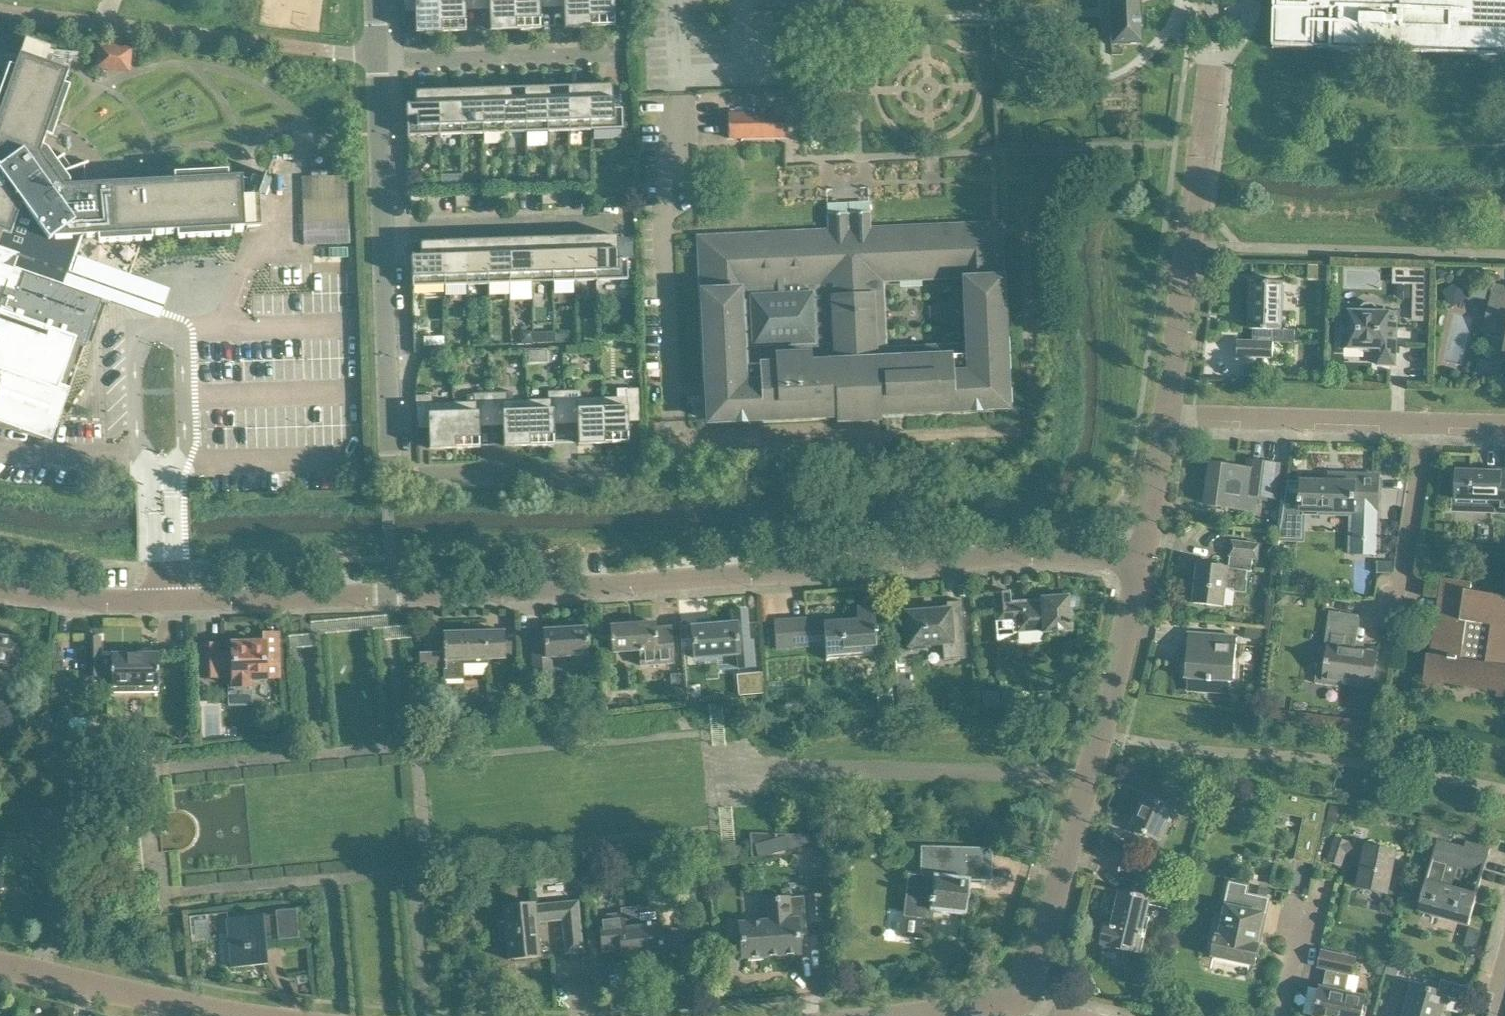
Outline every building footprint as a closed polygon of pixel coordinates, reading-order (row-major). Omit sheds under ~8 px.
[(403,5),(415,4),(416,31),(415,31),(415,32),(441,31),(440,0),(403,0),(403,5)] [(477,0),(440,0),(441,31),(467,30),(467,29),(466,29),(465,3),(477,2),(477,0)] [(514,0),(477,0),(477,2),(489,2),(490,28),(489,28),(489,30),(515,29),(514,0)] [(515,29),(541,28),(541,27),(540,27),(539,0),(549,0),(514,0),(515,29)] [(589,0),(563,0),(564,26),(564,27),(590,26),(589,0)] [(590,26),(616,26),(616,24),(615,24),(614,0),(589,0),(590,26)] [(1109,46),(1139,45),(1137,0),(1108,0),(1109,46)] [(1276,9),(1275,49),(1315,50),(1315,48),(1331,48),(1331,50),(1334,51),(1334,49),(1453,53),(1453,55),(1504,56),(1504,0),(1276,0),(1276,9)] [(129,50),(100,46),(98,68),(127,71),(129,50)] [(100,240),(230,233),(230,228),(245,227),(242,176),(228,177),(227,171),(174,174),(175,180),(85,185),(84,164),(70,169),(62,156),(59,159),(40,152),(46,135),(52,137),(69,87),(64,85),(69,71),(20,55),(15,69),(9,67),(0,92),(0,423),(52,441),(71,388),(60,384),(74,344),(85,348),(102,299),(110,302),(112,296),(115,287),(86,277),(82,290),(65,284),(82,236),(99,235),(100,240)] [(612,86),(589,87),(591,131),(623,130),(622,109),(612,109),(612,86)] [(569,131),(568,87),(546,88),(547,132),(569,131)] [(591,131),(589,87),(568,87),(569,131),(591,131)] [(547,132),(546,88),(524,89),(526,133),(547,132)] [(504,134),(503,89),(481,90),(483,134),(504,134)] [(526,133),(524,89),(503,89),(504,134),(526,133)] [(483,134),(481,90),(460,91),(461,135),(483,134)] [(439,136),(438,91),(415,92),(416,106),(407,107),(407,105),(406,105),(407,137),(439,136)] [(461,135),(460,91),(438,91),(439,136),(461,135)] [(736,113),(729,113),(729,139),(740,139),(786,138),(785,113),(784,113),(736,113)] [(593,203),(593,189),(585,189),(585,203),(593,203)] [(600,189),(593,189),(593,203),(601,203),(600,189)] [(558,204),(557,190),(549,191),(550,205),(558,204)] [(550,205),(549,191),(542,191),(542,205),(550,205)] [(507,206),(506,192),(498,192),(499,206),(507,206)] [(514,206),(514,192),(506,192),(507,206),(514,206)] [(463,207),(463,193),(455,194),(456,208),(463,207)] [(471,207),(471,193),(463,193),(463,207),(471,207)] [(428,209),(428,194),(409,195),(409,209),(428,209)] [(871,421),(871,416),(999,410),(998,407),(1008,407),(1002,288),(1000,241),(990,241),(989,227),(974,228),(974,225),(871,230),(870,213),(827,215),(828,231),(725,236),(725,239),(710,240),(710,254),(700,255),(707,421),(717,420),(717,423),(845,417),(846,422),(871,421)] [(595,281),(594,237),(572,238),(574,282),(595,281)] [(617,259),(617,237),(594,237),(595,281),(628,280),(627,259),(617,259)] [(574,282),(572,238),(551,239),(552,283),(574,282)] [(531,283),(529,239),(508,240),(509,284),(531,283)] [(552,283),(551,239),(529,239),(531,283),(552,283)] [(508,240),(486,241),(488,285),(509,284),(508,240)] [(488,285),(486,241),(465,242),(466,286),(488,285)] [(444,286),(443,242),(420,243),(421,257),(413,257),(413,256),(411,256),(412,287),(444,286)] [(466,286),(465,242),(443,242),(444,286),(466,286)] [(1394,268),(1393,284),(1430,285),(1431,268),(1394,268)] [(1237,340),(1237,357),(1273,357),(1273,330),(1280,330),(1280,283),(1249,283),(1249,328),(1252,328),(1252,340),(1237,340)] [(1476,284),(1472,297),(1486,300),(1489,287),(1476,284)] [(1484,329),(1485,329),(1488,334),(1504,338),(1504,295),(1493,292),(1484,329)] [(1343,312),(1342,348),(1379,349),(1379,365),(1396,365),(1397,313),(1376,313),(1377,308),(1373,303),(1365,303),(1361,307),(1361,312),(1343,312)] [(101,357),(104,335),(91,333),(88,354),(101,357)] [(525,333),(522,337),(522,343),(531,342),(531,333),(525,333)] [(82,357),(70,382),(91,393),(103,367),(82,357)] [(1256,377),(1256,365),(1245,364),(1244,376),(1256,377)] [(617,398),(602,398),(603,443),(630,442),(630,441),(629,441),(628,414),(639,414),(639,422),(640,422),(639,389),(617,390),(617,398)] [(565,416),(565,391),(548,392),(548,400),(528,400),(529,445),(555,445),(555,443),(554,443),(553,417),(565,416)] [(603,443),(602,398),(581,399),(581,391),(565,391),(565,416),(577,416),(578,442),(577,443),(577,444),(603,443)] [(529,445),(528,400),(507,401),(507,393),(490,394),(491,419),(503,419),(504,445),(503,445),(503,446),(529,445)] [(491,419),(490,394),(473,394),(474,402),(453,403),(455,448),(481,447),(481,446),(480,446),(479,419),(491,419)] [(455,448),(453,403),(432,404),(432,396),(416,396),(416,421),(428,421),(429,447),(428,447),(429,449),(455,448)] [(1214,463),(1208,503),(1257,511),(1259,500),(1267,501),(1267,497),(1275,498),(1280,465),(1249,460),(1248,468),(1214,463)] [(1456,499),(1502,501),(1501,513),(1504,513),(1504,473),(1457,471),(1456,499)] [(1303,481),(1302,511),(1352,513),(1351,554),(1377,555),(1379,476),(1329,474),(1329,482),(1303,481)] [(1199,564),(1194,603),(1226,608),(1228,589),(1234,589),(1234,591),(1247,593),(1249,580),(1247,580),(1248,571),(1252,572),(1253,560),(1259,560),(1261,546),(1233,542),(1229,568),(1199,564)] [(1422,688),(1425,689),(1427,676),(1499,687),(1498,694),(1504,695),(1504,597),(1471,592),(1472,583),(1445,579),(1433,655),(1428,655),(1422,688)] [(1010,592),(994,593),(998,642),(1000,642),(1000,641),(1016,634),(1044,632),(1044,634),(1071,632),(1069,611),(1078,610),(1080,602),(1080,601),(1080,600),(1079,599),(1079,598),(1078,597),(1077,596),(1076,596),(1075,596),(1068,596),(1042,598),(1042,600),(1027,602),(1028,607),(1011,609),(1010,592)] [(966,658),(962,601),(946,603),(947,610),(905,613),(908,647),(910,647),(910,651),(925,649),(925,645),(942,644),(944,660),(966,658)] [(889,605),(878,606),(879,616),(890,615),(889,605)] [(791,620),(774,621),(776,649),(793,648),(825,646),(827,659),(877,656),(874,607),(858,608),(858,621),(842,622),(835,622),(834,617),(791,620)] [(735,624),(692,628),(695,660),(736,656),(738,669),(755,667),(752,639),(749,639),(747,610),(733,611),(735,624)] [(1319,654),(1315,683),(1338,686),(1338,681),(1372,686),(1377,654),(1353,650),(1359,615),(1330,610),(1323,654),(1319,654)] [(673,664),(671,628),(655,629),(655,623),(611,626),(613,653),(641,651),(642,666),(673,664)] [(543,632),(530,633),(532,674),(553,672),(552,658),(571,657),(571,665),(588,664),(587,628),(543,630),(543,632)] [(425,653),(420,653),(420,668),(444,668),(444,680),(465,679),(464,665),(488,664),(488,659),(504,659),(516,659),(515,638),(504,638),(504,632),(444,634),(438,635),(437,629),(425,629),(425,653)] [(218,644),(201,644),(202,678),(218,678),(218,670),(233,670),(233,688),(228,688),(228,696),(229,706),(252,705),(251,691),(252,691),(252,689),(250,689),(249,680),(279,679),(278,633),(263,634),(264,643),(232,643),(233,653),(218,654),(218,644)] [(1212,680),(1235,682),(1238,636),(1190,633),(1187,664),(1184,664),(1184,674),(1187,674),(1186,678),(1209,680),(1208,682),(1212,682),(1212,680)] [(17,667),(22,639),(0,636),(0,664),(17,667)] [(101,637),(86,637),(86,677),(102,677),(102,675),(112,675),(112,693),(159,693),(158,654),(112,655),(112,656),(101,656),(101,637)] [(762,673),(750,674),(751,696),(764,695),(762,673)] [(62,680),(52,680),(51,693),(62,694),(62,680)] [(1161,841),(1175,810),(1190,817),(1196,805),(1169,792),(1163,804),(1147,796),(1132,827),(1161,841)] [(9,834),(0,833),(0,849),(7,849),(9,834)] [(810,836),(750,833),(751,861),(813,844),(810,836)] [(1388,895),(1397,851),(1350,841),(1336,838),(1330,863),(1343,867),(1346,853),(1364,857),(1357,888),(1358,889),(1359,885),(1388,891),(1387,895),(1388,895)] [(1438,840),(1418,912),(1469,926),(1480,888),(1478,888),(1476,895),(1451,888),(1457,867),(1484,875),(1490,852),(1491,849),(1470,843),(1467,842),(1465,848),(1438,840)] [(965,915),(967,897),(969,897),(970,887),(968,887),(969,880),(991,881),(992,848),(921,847),(920,877),(907,875),(902,916),(901,919),(899,922),(899,925),(898,928),(899,931),(900,934),(901,937),(927,940),(931,911),(965,915)] [(1165,874),(1181,878),(1185,864),(1168,860),(1165,874)] [(1108,926),(1104,944),(1109,946),(1142,954),(1150,918),(1146,917),(1150,904),(1168,908),(1172,887),(1155,883),(1157,872),(1122,864),(1119,877),(1134,880),(1131,894),(1130,894),(1122,892),(1113,927),(1113,928),(1108,926)] [(582,870),(547,871),(548,885),(583,885),(582,870)] [(1217,940),(1213,957),(1256,966),(1260,945),(1258,944),(1264,917),(1265,914),(1267,914),(1270,899),(1247,894),(1249,886),(1231,882),(1231,883),(1219,940),(1217,940)] [(806,924),(824,923),(823,895),(805,895),(806,924)] [(799,954),(797,919),(790,920),(788,898),(764,900),(766,922),(739,924),(741,958),(748,958),(748,961),(763,960),(762,957),(799,954)] [(538,958),(535,924),(561,922),(564,956),(582,954),(577,902),(536,906),(536,903),(503,906),(509,961),(514,960),(515,962),(525,961),(525,959),(538,958)] [(685,951),(683,931),(658,928),(658,927),(656,909),(638,911),(624,912),(624,916),(598,919),(601,948),(614,947),(614,945),(620,945),(621,958),(647,955),(647,957),(663,956),(662,954),(685,951)] [(296,910),(276,912),(278,941),(299,939),(296,910)] [(266,916),(224,920),(229,969),(267,965),(266,948),(265,942),(278,941),(276,912),(273,912),(273,915),(266,916)] [(196,939),(211,938),(209,920),(195,921),(196,939)] [(1366,998),(1356,996),(1356,995),(1344,993),(1348,974),(1352,975),(1356,958),(1323,951),(1319,967),(1329,969),(1325,988),(1321,987),(1315,1015),(1362,1015),(1366,998)] [(1448,994),(1413,984),(1413,985),(1398,981),(1388,1015),(1442,1015),(1448,994)]
